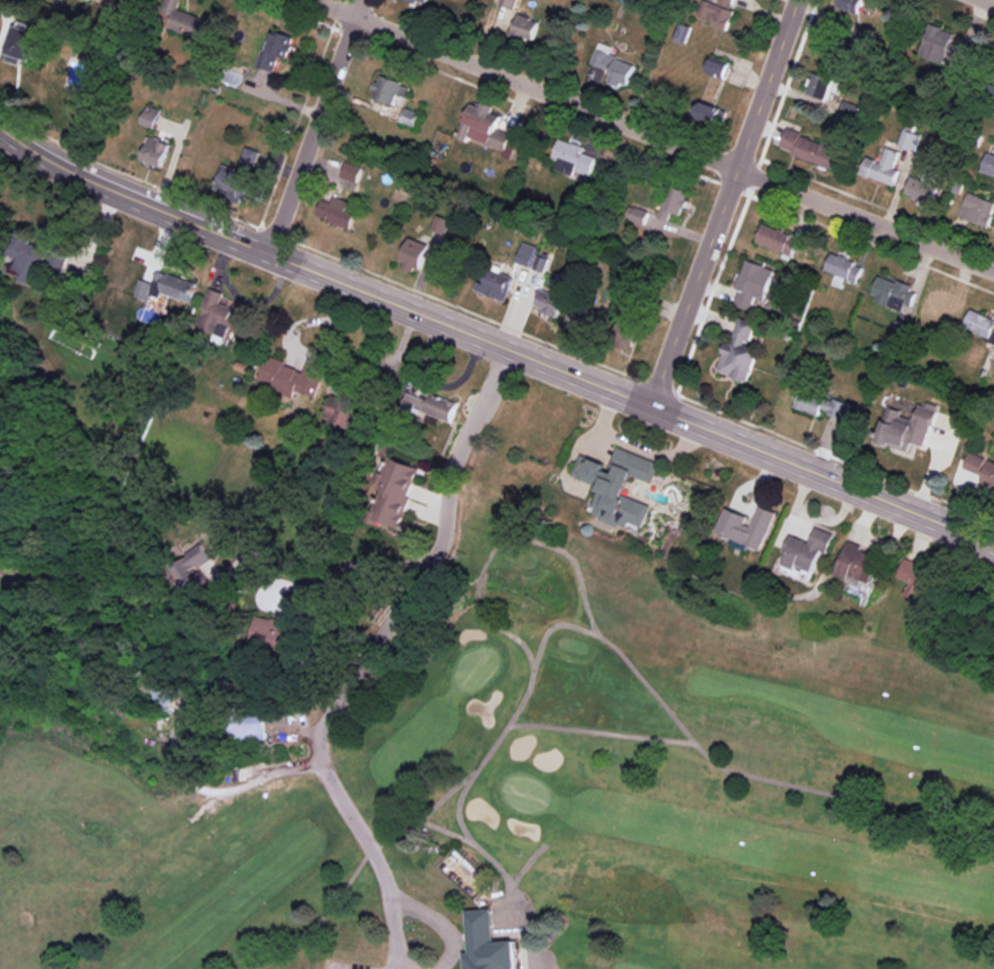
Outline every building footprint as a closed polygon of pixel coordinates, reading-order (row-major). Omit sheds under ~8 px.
[(178,8),(181,0),(165,0),(163,6),(175,11),(169,28),(203,41),(211,21),(178,8)] [(513,9),(517,0),(501,0),(500,4),(513,9)] [(708,0),(704,0),(698,17),(728,29),(735,11),(708,0)] [(864,0),(841,0),(839,6),(859,14),(864,0)] [(533,40),(540,20),(519,14),(513,34),(533,40)] [(919,56),(944,64),(947,54),(969,62),(975,45),(963,41),(962,45),(952,41),(955,32),(929,24),(919,56)] [(21,65),(24,58),(33,61),(38,46),(43,47),(47,35),(17,26),(6,60),(21,65)] [(263,48),(257,65),(274,71),(279,56),(288,59),(295,36),(275,30),(269,50),(263,48)] [(636,64),(610,55),(613,47),(599,42),(592,63),(612,71),(608,80),(628,88),(636,64)] [(726,79),(731,61),(712,55),(706,73),(726,79)] [(835,79),(815,72),(807,92),(828,100),(835,79)] [(397,94),(406,97),(410,85),(380,75),(373,97),(394,104),(397,94)] [(840,115),(855,120),(861,106),(846,100),(840,115)] [(727,108),(699,102),(694,121),(723,127),(727,108)] [(161,109),(146,104),(141,124),(155,128),(161,109)] [(458,138),(469,142),(470,137),(490,144),(501,115),(471,104),(458,138)] [(415,127),(421,112),(405,107),(400,122),(415,127)] [(922,135),(913,132),(915,127),(906,124),(899,145),(916,151),(922,135)] [(511,160),(520,139),(497,129),(490,144),(505,151),(503,156),(511,160)] [(842,148),(787,129),(780,149),(835,168),(842,148)] [(142,160),(162,167),(171,143),(150,136),(142,160)] [(597,157),(584,152),(586,147),(560,138),(553,158),(559,160),(556,170),(573,176),(575,171),(590,176),(597,157)] [(900,170),(894,168),(900,152),(887,147),(882,162),(870,158),(864,175),(894,186),(900,170)] [(987,152),(982,171),(993,175),(993,155),(987,152)] [(362,165),(345,162),(341,178),(358,182),(362,165)] [(223,166),(215,188),(229,193),(228,195),(246,201),(255,178),(223,166)] [(933,209),(939,184),(911,177),(906,195),(919,198),(917,205),(933,209)] [(689,191),(669,185),(658,217),(669,221),(672,212),(681,215),(689,191)] [(993,212),(993,201),(968,192),(960,217),(989,227),(993,212)] [(357,211),(348,208),(351,201),(334,196),(332,203),(323,200),(318,217),(352,228),(357,211)] [(648,210),(629,206),(625,223),(644,227),(648,210)] [(432,229),(446,234),(451,219),(437,214),(432,229)] [(757,241),(793,255),(799,238),(763,224),(757,241)] [(20,259),(16,268),(27,273),(25,279),(35,284),(51,251),(17,235),(8,253),(20,259)] [(401,266),(421,272),(430,244),(410,238),(401,266)] [(535,255),(537,246),(522,242),(517,263),(545,271),(548,258),(535,255)] [(54,249),(49,266),(62,270),(67,253),(54,249)] [(858,282),(864,264),(831,253),(825,271),(858,282)] [(766,300),(775,269),(746,260),(737,288),(739,289),(735,304),(752,309),(756,297),(766,300)] [(514,276),(490,269),(485,283),(478,280),(475,291),(507,301),(514,276)] [(192,301),(197,283),(159,271),(155,283),(141,279),(136,297),(150,301),(152,295),(160,297),(162,292),(192,301)] [(870,298),(909,313),(918,290),(898,282),(897,283),(879,275),(870,298)] [(227,337),(230,327),(239,330),(242,318),(232,315),(235,307),(221,303),(224,292),(211,288),(198,328),(227,337)] [(534,306),(558,316),(565,298),(541,288),(534,306)] [(922,316),(954,326),(958,314),(945,311),(949,298),(929,292),(922,316)] [(608,312),(570,304),(566,324),(604,332),(608,312)] [(969,311),(964,331),(993,339),(993,317),(969,311)] [(641,324),(619,317),(610,344),(632,351),(641,324)] [(756,322),(740,318),(733,345),(726,342),(718,373),(749,381),(758,346),(751,345),(756,322)] [(259,383),(295,394),(296,390),(316,397),(327,364),(309,358),(305,369),(268,357),(259,383)] [(795,407),(819,416),(821,411),(845,420),(850,405),(802,387),(795,407)] [(458,402),(430,393),(427,400),(411,394),(404,411),(423,418),(425,412),(451,421),(458,402)] [(887,406),(876,441),(909,451),(912,442),(926,447),(937,410),(920,405),(915,420),(902,415),(903,411),(887,406)] [(660,463),(617,447),(613,458),(618,460),(614,473),(604,469),(606,464),(581,455),(573,476),(601,486),(591,513),(630,527),(632,522),(644,527),(652,505),(624,495),(632,475),(653,483),(660,463)] [(986,458),(970,452),(964,468),(980,473),(986,458)] [(421,468),(387,456),(377,483),(383,485),(371,517),(399,527),(421,468)] [(990,459),(981,481),(993,487),(993,461),(990,459)] [(725,508),(716,532),(734,538),(732,545),(747,550),(748,546),(762,550),(776,511),(759,506),(752,526),(745,523),(747,515),(725,508)] [(790,534),(785,550),(789,551),(784,563),(814,574),(822,550),(828,552),(835,533),(816,527),(811,541),(790,534)] [(851,575),(873,583),(881,557),(861,550),(863,545),(848,540),(836,574),(850,579),(851,575)] [(911,582),(905,596),(930,606),(944,574),(906,559),(899,577),(911,582)] [(284,620),(257,616),(253,642),(296,648),(303,597),(287,595),(284,620)] [(169,707),(180,686),(147,671),(137,692),(169,707)] [(267,709),(227,709),(227,740),(267,740),(267,709)] [(468,953),(465,953),(465,968),(516,968),(516,941),(494,941),(494,909),(468,909),(468,953)]
